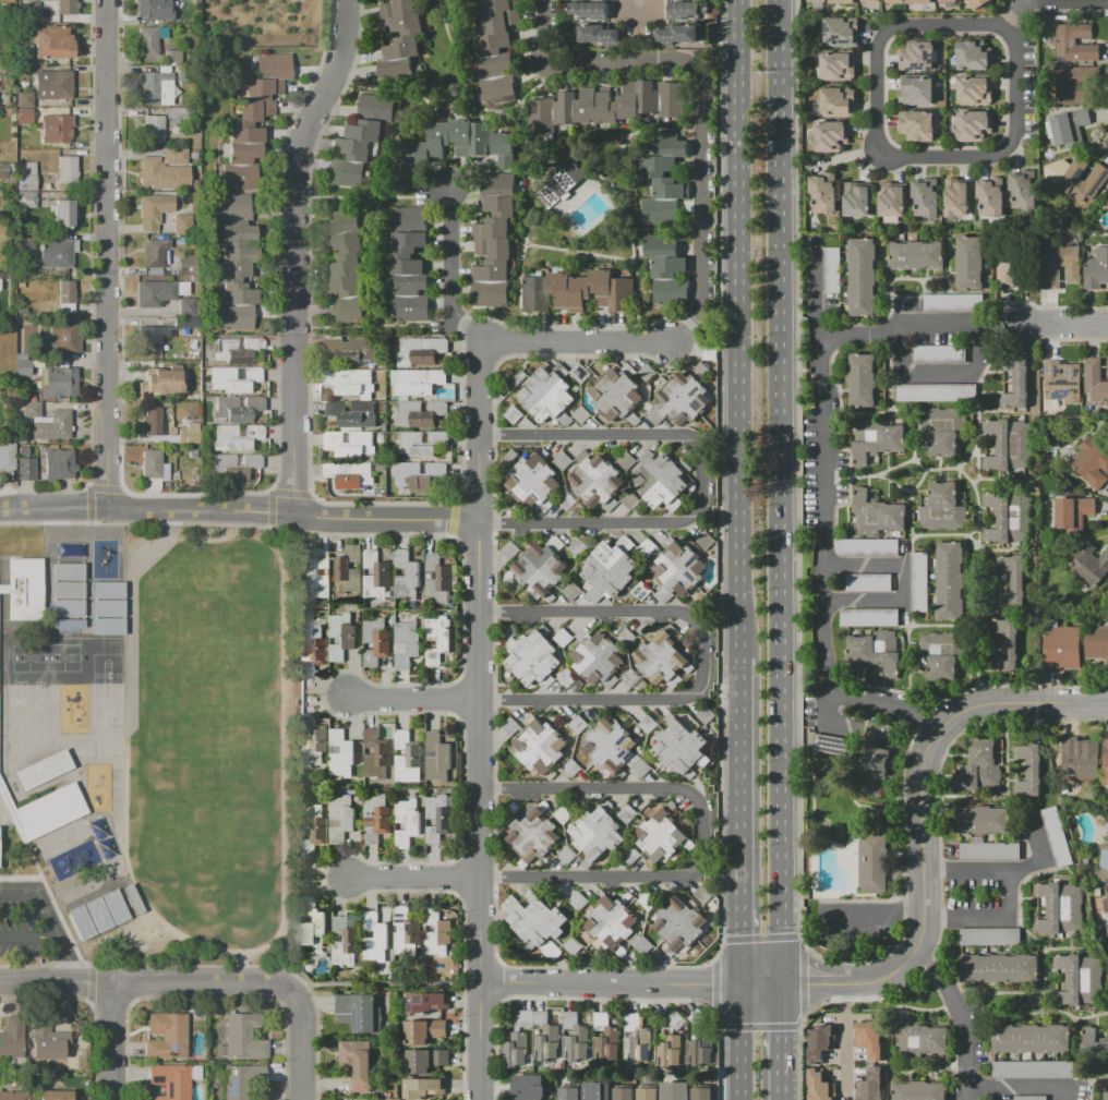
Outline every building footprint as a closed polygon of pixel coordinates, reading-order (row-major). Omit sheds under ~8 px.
[(57,7),(57,0),(75,0),(75,15),(45,14),(45,7),(57,7)] [(133,3),(133,0),(170,0),(169,22),(136,21),(136,3),(133,3)] [(395,2),(380,5),(382,20),(385,19),(420,13),(418,0),(394,0),(395,2)] [(484,14),(482,0),(523,0),(525,8),(517,9),(484,14)] [(974,10),(968,0),(993,0),(974,10)] [(605,2),(609,2),(609,20),(593,20),(593,17),(587,17),(587,15),(576,15),(576,14),(569,14),(569,2),(591,2),(605,2)] [(667,2),(682,2),(698,2),(698,15),(690,15),(690,17),(684,17),(684,20),(667,20),(667,2)] [(484,14),(517,9),(520,24),(507,26),(508,31),(487,34),(484,14)] [(385,19),(387,34),(394,34),(394,39),(419,35),(424,34),(420,13),(385,19)] [(856,47),(848,47),(848,45),(824,45),(824,19),(845,19),(845,23),(852,23),(852,26),(856,26),(856,47)] [(1056,24),(1092,24),(1092,38),(1074,38),(1074,45),(1099,45),(1099,61),(1065,61),(1065,55),(1055,55),(1056,24)] [(33,28),(43,28),(43,26),(68,25),(68,35),(76,35),(77,58),(34,59),(33,28)] [(579,25),(604,26),(604,31),(619,31),(619,43),(579,43),(579,25)] [(697,26),(697,43),(655,43),(655,29),(671,29),(671,25),(697,26)] [(138,27),(158,28),(157,56),(137,56),(138,27)] [(511,29),(515,46),(502,48),(503,53),(480,58),(477,35),(487,34),(508,31),(511,29)] [(394,39),(395,45),(386,46),(389,61),(419,57),(422,56),(419,35),(394,39)] [(900,70),(900,37),(916,37),(916,39),(935,39),(935,50),(937,50),(937,62),(932,62),(932,70),(900,70)] [(958,39),(985,39),(985,48),(991,48),(991,70),(958,70),(958,39)] [(181,63),(167,63),(167,49),(181,49),(181,63)] [(282,81),(289,81),(289,52),(255,52),(255,80),(282,81)] [(480,58),(503,53),(509,52),(513,68),(504,70),(505,75),(483,78),(480,58)] [(820,53),(853,53),(853,64),(855,64),(855,78),(852,78),(852,81),(820,81),(820,53)] [(389,61),(381,63),(383,78),(421,72),(419,57),(389,61)] [(178,81),(178,65),(193,65),(192,82),(178,81)] [(1098,67),(1098,81),(1075,81),(1075,89),(1093,89),(1093,104),(1056,104),(1056,73),(1064,73),(1064,67),(1098,67)] [(36,71),(73,71),(73,98),(36,98),(36,71)] [(137,72),(171,73),(171,107),(141,106),(141,86),(137,86),(137,72)] [(514,74),(517,97),(482,102),(478,80),(483,78),(505,75),(514,74)] [(934,104),(900,104),(900,89),(901,89),(901,74),(934,74),(934,104)] [(990,105),(956,105),(956,75),(990,75),(990,105)] [(255,80),(246,80),(245,94),(274,94),(282,94),(282,81),(255,80)] [(637,81),(653,81),(653,89),(659,89),(659,113),(637,113),(637,82),(637,81)] [(617,96),(623,96),(623,82),(637,82),(637,113),(637,114),(631,114),(631,119),(617,119),(617,101),(617,96)] [(659,113),(659,89),(659,83),(682,83),(682,117),(659,117),(659,113)] [(821,87),(853,87),(853,117),(821,117),(821,87)] [(576,124),(576,99),(581,99),(581,88),(595,88),(595,92),(595,123),(595,124),(576,124)] [(17,92),(33,92),(33,102),(33,107),(17,107),(17,92)] [(576,92),(576,99),(576,124),(554,124),(554,101),(559,101),(559,92),(576,92)] [(595,92),(611,92),(611,101),(617,101),(617,119),(617,123),(595,123),(595,92)] [(9,105),(0,105),(0,94),(9,94),(9,105)] [(245,94),(245,100),(238,100),(238,121),(252,121),(261,122),(261,116),(274,116),(274,94),(245,94)] [(385,122),(395,123),(398,98),(360,94),(357,119),(385,122)] [(1088,107),(1092,123),(1079,126),(1084,146),(1068,149),(1065,144),(1056,146),(1048,117),(1088,107)] [(32,108),(32,124),(16,124),(16,108),(32,108)] [(165,109),(184,109),(184,119),(165,119),(165,109)] [(934,111),(934,141),(907,141),(907,134),(899,134),(899,111),(934,111)] [(956,142),(956,111),(991,111),(991,133),(985,133),(985,142),(956,142)] [(40,116),(70,116),(70,143),(40,143),(40,116)] [(143,116),(162,116),(162,144),(144,144),(143,116)] [(357,119),(357,125),(348,124),(347,140),(375,143),(383,144),(385,122),(357,119)] [(450,120),(471,120),(471,122),(470,155),(470,160),(456,159),(456,141),(450,141),(450,123),(450,120)] [(238,121),(229,121),(229,142),(257,143),(257,129),(252,129),(252,121),(238,121)] [(429,122),(450,123),(450,141),(450,144),(444,144),(443,159),(429,159),(429,143),(429,122)] [(471,122),(489,122),(489,133),(489,154),(489,156),(470,155),(471,122)] [(847,122),(847,144),(841,144),(841,153),(814,153),(814,122),(847,122)] [(489,133),(514,133),(513,168),(498,167),(498,154),(489,154),(489,133)] [(655,134),(678,134),(678,142),(688,142),(688,157),(676,157),(655,157),(655,134)] [(347,140),(339,138),(338,152),(348,154),(347,161),(365,164),(372,165),(375,143),(347,140)] [(408,142),(429,143),(429,159),(427,178),(407,178),(408,142)] [(162,148),(186,149),(185,164),(161,162),(162,148)] [(230,165),(230,150),(261,150),(261,165),(252,165),(230,165)] [(1098,162),(1107,170),(1107,177),(1085,207),(1057,185),(1079,155),(1091,164),(1079,179),(1083,182),(1098,162)] [(57,156),(75,156),(76,183),(57,183),(57,156)] [(140,157),(159,157),(159,167),(189,167),(189,188),(152,189),(152,185),(140,185),(140,179),(136,179),(136,173),(140,173),(140,157)] [(655,157),(676,157),(676,178),(653,178),(643,178),(643,157),(655,157)] [(587,176),(568,192),(570,194),(563,201),(561,198),(554,204),(541,190),(575,160),(587,176)] [(17,161),(36,162),(36,190),(17,189),(17,161)] [(347,161),(346,169),(329,167),(327,182),(362,186),(365,164),(347,161)] [(8,179),(9,163),(0,162),(0,178),(8,179)] [(252,165),(252,190),(221,190),(221,165),(230,165),(252,165)] [(1009,172),(1024,173),(1024,171),(1037,171),(1037,210),(1009,210),(1009,172)] [(835,172),(834,210),(812,210),(812,194),(808,194),(809,176),(812,176),(812,172),(835,172)] [(480,196),(480,181),(491,181),(491,174),(514,174),(514,196),(480,196)] [(976,181),(991,181),(991,179),(992,179),(992,177),(1000,177),(1000,179),(1003,179),(1003,217),(975,217),(976,181)] [(676,178),(676,183),(685,183),(685,198),(678,198),(653,198),(653,178),(676,178)] [(937,179),(937,217),(915,217),(915,190),(912,190),(912,179),(937,179)] [(946,179),(972,179),(972,198),(966,198),(966,216),(944,216),(946,179)] [(845,182),(874,182),(874,217),(845,217),(845,182)] [(879,216),(879,182),(895,182),(895,183),(906,183),(906,216),(899,216),(899,222),(883,222),(884,216),(879,216)] [(17,193),(37,193),(37,207),(17,207),(17,193)] [(214,218),(214,195),(251,195),(251,219),(214,218)] [(509,217),(484,217),(480,217),(480,196),(514,196),(515,196),(515,217),(509,217)] [(138,197),(173,197),(173,213),(159,213),(159,226),(156,226),(156,232),(142,232),(142,210),(138,210),(138,197)] [(653,198),(678,198),(678,211),(675,211),(675,225),(643,225),(643,198),(653,198)] [(51,200),(74,201),(73,228),(56,227),(56,217),(51,217),(51,200)] [(392,206),(427,206),(427,232),(392,232),(392,206)] [(360,223),(358,208),(335,213),(336,221),(326,222),(327,229),(360,223)] [(173,232),(173,215),(190,215),(190,232),(173,232)] [(475,239),(472,239),(472,223),(484,223),(484,217),(509,217),(509,239),(508,239),(475,239)] [(221,241),(221,222),(248,222),(248,228),(257,228),(257,241),(245,241),(221,241)] [(327,229),(329,238),(324,239),(326,253),(340,250),(363,246),(360,223),(327,229)] [(427,232),(427,247),(416,247),(416,253),(413,253),(392,253),(392,232),(427,232)] [(1081,234),(1080,282),(1065,282),(1065,281),(1060,281),(1060,289),(1044,289),(1044,246),(1065,246),(1065,233),(1081,234)] [(19,234),(38,234),(38,238),(38,241),(75,241),(75,269),(40,269),(40,253),(19,254),(19,234)] [(654,258),(646,259),(645,237),(674,237),(674,245),(682,245),(682,258),(654,258)] [(984,238),(984,290),(955,290),(956,237),(984,238)] [(507,259),(485,259),(475,259),(475,239),(508,239),(508,259),(507,259)] [(145,240),(170,240),(170,250),(164,250),(164,268),(145,268),(145,240)] [(850,240),(876,240),(876,316),(848,316),(850,240)] [(245,241),(245,263),(221,263),(221,241),(245,241)] [(943,269),(889,269),(890,241),(943,242),(943,269)] [(340,250),(342,261),(329,263),(332,277),(362,273),(359,254),(364,253),(363,246),(340,250)] [(1096,246),(1107,247),(1107,283),(1100,283),(1100,289),(1084,288),(1085,258),(1096,258),(1096,246)] [(841,293),(822,292),(822,247),(842,247),(841,293)] [(998,283),(999,266),(1001,266),(1002,251),(1019,251),(1019,283),(998,283)] [(392,253),(413,253),(413,259),(426,259),(426,275),(395,275),(392,275),(392,269),(389,269),(389,253),(392,253)] [(178,258),(196,257),(196,275),(178,275),(178,258)] [(654,280),(654,258),(682,258),(691,258),(691,274),(677,274),(677,279),(654,280)] [(507,282),(470,282),(470,266),(485,266),(485,259),(507,259),(507,282)] [(222,285),(218,285),(218,263),(221,263),(245,263),(255,263),(255,278),(242,278),(242,285),(222,285)] [(613,306),(598,305),(599,294),(591,294),(590,279),(591,271),(613,273),(613,279),(613,306)] [(332,277),(323,279),(326,297),(340,294),(359,291),(361,291),(359,276),(362,276),(362,273),(332,277)] [(570,309),(555,307),(556,297),(550,297),(550,274),(571,275),(571,278),(570,309)] [(429,275),(429,291),(419,291),(419,295),(395,295),(395,275),(426,275),(429,275)] [(525,277),(544,278),(543,298),(549,299),(547,313),(522,311),(525,277)] [(591,294),(591,299),(585,299),(585,309),(570,309),(571,278),(590,279),(591,294)] [(613,279),(637,280),(636,302),(628,302),(628,312),(612,312),(613,306),(613,279)] [(677,279),(690,279),(690,305),(654,306),(654,280),(677,279)] [(59,281),(75,281),(76,305),(59,305),(59,281)] [(136,282),(176,282),(176,301),(159,301),(159,309),(136,309),(136,282)] [(507,307),(470,307),(470,282),(507,282),(507,307)] [(262,305),(254,305),(222,305),(222,285),(242,285),(246,285),(246,289),(262,289),(262,305)] [(340,294),(341,299),(324,302),(326,316),(328,316),(330,327),(363,322),(359,291),(340,294)] [(981,294),(981,313),(924,312),(924,294),(981,294)] [(395,295),(419,295),(429,295),(429,321),(395,321),(395,295)] [(179,298),(197,299),(196,317),(178,317),(179,298)] [(254,330),(217,330),(217,305),(222,305),(254,305),(254,330)] [(173,319),(197,319),(197,329),(173,329),(173,319)] [(49,325),(75,325),(75,339),(81,339),(82,352),(50,353),(49,325)] [(138,327),(169,327),(169,336),(160,336),(160,354),(138,354),(138,327)] [(400,339),(449,338),(449,353),(436,353),(436,366),(397,366),(397,354),(400,354),(400,339)] [(215,339),(264,339),(264,353),(252,353),(252,365),(226,365),(226,361),(215,361),(215,339)] [(322,340),(375,340),(375,363),(362,363),(362,366),(333,365),(333,353),(322,353),(322,340)] [(912,364),(912,343),(965,344),(965,364),(912,364)] [(702,360),(702,346),(716,346),(716,360),(702,360)] [(848,352),(876,352),(876,407),(847,406),(848,352)] [(1026,355),(1026,407),(1000,407),(1000,394),(1012,394),(1012,371),(1000,371),(1000,356),(1026,355)] [(1107,365),(1107,402),(1091,402),(1091,395),(1085,395),(1085,359),(1100,359),(1100,382),(1107,382),(1107,365)] [(1079,364),(1080,403),(1064,403),(1064,401),(1044,401),(1044,361),(1060,360),(1060,364),(1079,364)] [(16,361),(32,361),(32,364),(32,377),(16,377),(16,361)] [(516,397),(528,386),(525,383),(542,366),(549,373),(559,362),(569,372),(563,378),(570,387),(568,390),(576,398),(563,411),(573,420),(565,427),(552,414),(542,424),(516,397)] [(694,367),(700,362),(711,372),(704,378),(694,367)] [(579,363),(591,375),(581,384),(569,372),(579,363)] [(590,401),(594,398),(587,390),(593,385),(595,387),(597,386),(593,383),(603,374),(605,377),(607,375),(605,373),(612,366),(619,374),(623,370),(639,386),(635,390),(643,399),(637,406),(635,403),(629,409),(640,420),(634,427),(625,418),(623,420),(618,415),(611,423),(590,401)] [(48,367),(77,368),(77,398),(70,398),(69,402),(52,402),(52,395),(48,395),(48,367)] [(209,367),(262,367),(262,383),(251,383),(251,394),(224,394),(224,390),(209,390),(209,367)] [(155,371),(182,372),(182,380),(186,380),(186,397),(142,396),(142,401),(136,400),(137,382),(147,383),(147,375),(155,375),(155,371)] [(323,371),(372,372),(372,391),(374,391),(374,397),(337,397),(337,394),(318,394),(318,385),(323,385),(323,371)] [(390,372),(447,371),(447,384),(435,384),(435,396),(396,396),(396,386),(390,386),(390,372)] [(658,407),(662,402),(654,396),(661,389),(663,391),(675,379),(673,377),(679,371),(687,378),(690,374),(707,390),(702,395),(711,403),(704,410),(702,408),(697,413),(698,415),(691,422),(688,419),(678,427),(658,407)] [(895,384),(975,385),(975,402),(895,402),(895,384)] [(215,397),(238,397),(238,408),(244,408),(244,397),(264,398),(264,411),(252,411),(252,423),(226,422),(226,419),(213,419),(213,410),(215,410),(215,397)] [(399,402),(422,402),(422,410),(429,410),(429,401),(448,401),(448,416),(435,416),(435,428),(397,428),(397,416),(399,416),(399,402)] [(23,402),(40,402),(40,407),(40,418),(23,418),(23,402)] [(327,402),(374,403),(374,415),(377,415),(376,430),(338,428),(339,420),(327,419),(327,402)] [(570,414),(581,404),(591,415),(581,425),(570,414)] [(503,415),(513,406),(522,415),(513,425),(503,415)] [(145,407),(160,407),(160,422),(165,422),(165,435),(170,435),(170,444),(152,443),(152,435),(145,435),(145,431),(142,431),(142,418),(145,418),(145,407)] [(929,456),(929,439),(927,439),(927,431),(920,431),(920,410),(927,410),(927,408),(939,409),(939,410),(947,410),(947,408),(958,409),(958,410),(966,410),(965,432),(956,432),(956,456),(929,456)] [(33,423),(51,423),(51,411),(70,411),(70,439),(32,439),(33,423)] [(905,450),(879,450),(879,457),(867,457),(867,469),(854,469),(854,419),(882,419),(882,424),(906,424),(905,450)] [(981,420),(1031,420),(1032,470),(983,470),(983,456),(988,456),(988,447),(995,447),(995,434),(981,434),(981,420)] [(179,428),(185,428),(185,423),(198,423),(198,442),(179,442),(179,428)] [(214,425),(260,425),(261,439),(252,440),(252,450),(226,451),(226,447),(212,447),(212,440),(215,440),(214,425)] [(324,433),(373,434),(373,448),(375,448),(375,459),(337,458),(337,451),(324,451),(324,433)] [(400,433),(449,433),(449,447),(438,447),(438,459),(393,459),(393,447),(400,447),(400,433)] [(1089,435),(1107,451),(1107,473),(1107,474),(1099,468),(1098,470),(1107,478),(1097,489),(1069,466),(1082,450),(1079,448),(1089,435)] [(15,471),(0,471),(0,444),(15,444),(15,471)] [(28,447),(19,447),(19,456),(28,456),(28,447)] [(504,485),(511,478),(508,473),(525,457),(529,461),(543,447),(550,454),(543,460),(556,473),(552,476),(562,485),(555,492),(553,489),(546,495),(549,497),(541,504),(538,500),(528,509),(504,485)] [(188,458),(188,448),(196,448),(196,458),(188,458)] [(630,484),(635,481),(630,478),(643,464),(638,459),(649,448),(659,458),(665,452),(671,459),(669,461),(670,462),(677,456),(691,470),(683,480),(688,485),(682,492),(679,489),(678,491),(681,493),(676,498),(682,503),(672,512),(665,507),(667,504),(664,500),(655,509),(630,484)] [(45,451),(73,450),(73,466),(76,466),(76,480),(45,481),(45,451)] [(143,450),(160,451),(160,480),(142,480),(143,450)] [(553,461),(563,450),(573,460),(562,471),(553,461)] [(616,461),(626,451),(636,461),(625,471),(616,461)] [(248,481),(248,470),(261,469),(260,454),(213,455),(214,478),(225,478),(225,482),(248,481)] [(570,489),(575,485),(567,476),(574,470),(577,473),(581,468),(579,466),(588,457),(591,461),(599,454),(605,460),(607,459),(621,473),(617,476),(625,485),(617,493),(615,491),(610,495),(617,503),(609,510),(600,501),(591,510),(570,489)] [(19,459),(35,459),(35,481),(19,481),(19,459)] [(323,463),(372,464),(371,478),(374,478),(374,486),(362,486),(362,492),(336,491),(336,480),(323,480),(323,463)] [(398,464),(447,464),(447,482),(434,482),(434,491),(388,491),(388,478),(398,479),(398,464)] [(920,529),(920,506),(928,506),(928,481),(938,481),(938,483),(947,483),(947,481),(958,481),(956,506),(967,506),(967,529),(954,529),(954,530),(947,530),(947,529),(938,529),(938,530),(928,530),(928,529),(920,529)] [(854,486),(868,487),(868,500),(879,500),(879,503),(888,503),(888,505),(906,505),(905,530),(879,530),(879,534),(875,534),(875,536),(864,536),(864,534),(854,534),(854,512),(853,512),(853,503),(854,503),(854,486)] [(557,500),(567,491),(577,501),(567,510),(557,500)] [(983,494),(1028,494),(1028,542),(981,542),(983,530),(995,530),(995,507),(983,507),(983,494)] [(1095,498),(1095,515),(1083,515),(1083,533),(1056,533),(1056,518),(1050,518),(1050,503),(1056,503),(1056,498),(1095,498)] [(706,552),(695,541),(704,531),(715,542),(706,552)] [(515,578),(519,573),(511,566),(519,558),(518,557),(529,546),(530,547),(537,541),(542,546),(555,534),(565,544),(556,553),(562,558),(559,560),(567,567),(559,575),(564,578),(555,585),(554,584),(549,590),(551,592),(543,600),(532,589),(529,592),(515,578)] [(653,573),(660,567),(654,561),(669,547),(663,541),(670,534),(683,548),(687,544),(700,558),(699,559),(707,566),(699,573),(703,578),(691,590),(690,589),(682,596),(675,590),(671,593),(675,597),(666,605),(654,593),(664,584),(653,573)] [(649,556),(639,546),(648,537),(657,547),(649,556)] [(579,557),(569,547),(578,539),(588,548),(579,557)] [(509,559),(499,549),(510,540),(519,549),(509,559)] [(580,575),(589,566),(585,561),(598,548),(600,551),(601,549),(599,546),(605,540),(613,548),(617,544),(638,566),(629,573),(634,578),(626,585),(619,591),(621,592),(613,600),(611,596),(609,599),(604,594),(594,604),(585,594),(592,585),(589,582),(591,580),(589,578),(587,580),(580,575)] [(899,540),(899,557),(839,557),(839,540),(899,540)] [(1107,548),(1107,549),(1107,569),(1092,591),(1063,570),(1087,540),(1097,547),(1093,554),(1098,559),(1107,548)] [(936,543),(964,543),(964,619),(935,619),(936,543)] [(335,557),(346,557),(346,546),(359,546),(359,563),(351,563),(351,569),(359,569),(359,597),(332,597),(332,561),(335,561),(335,557)] [(315,549),(328,551),(328,569),(320,569),(320,576),(329,576),(328,599),(308,597),(308,588),(304,588),(305,563),(314,563),(315,549)] [(364,549),(378,549),(378,561),(390,561),(389,588),(386,588),(386,602),(363,601),(363,576),(374,576),(374,569),(364,569),(364,549)] [(395,551),(410,551),(409,561),(421,563),(420,589),(418,589),(417,603),(394,602),(395,577),(405,577),(406,570),(395,570),(395,551)] [(911,553),(928,553),(928,612),(910,612),(911,553)] [(425,555),(439,555),(439,566),(453,566),(453,592),(448,592),(448,604),(425,604),(425,555)] [(1025,555),(1024,607),(997,607),(997,592),(1009,592),(1009,570),(997,570),(998,557),(1012,557),(1012,555),(1025,555)] [(9,558),(44,558),(44,620),(9,620),(9,595),(9,585),(9,558)] [(51,564),(85,564),(85,580),(51,580),(51,564)] [(844,576),(891,576),(891,592),(844,592),(844,576)] [(93,581),(127,582),(127,599),(93,599),(93,581)] [(641,601),(631,591),(641,581),(651,592),(641,601)] [(51,582),(85,582),(85,600),(50,599),(51,582)] [(562,592),(571,583),(580,592),(570,601),(562,592)] [(9,595),(9,585),(0,585),(0,595),(9,595)] [(51,601),(85,601),(85,618),(50,617),(51,601)] [(93,601),(127,601),(127,618),(92,617),(93,601)] [(898,609),(898,627),(840,626),(840,608),(898,609)] [(329,615),(353,615),(353,625),(357,625),(357,650),(346,650),(346,663),(330,664),(330,645),(341,645),(341,637),(329,637),(329,615)] [(1016,617),(1015,669),(987,669),(987,655),(1003,655),(1004,640),(1001,640),(1001,634),(987,634),(987,617),(1016,617)] [(425,619),(449,618),(449,628),(453,628),(453,651),(442,651),(442,667),(426,667),(425,649),(437,649),(437,641),(425,641),(425,619)] [(51,619),(85,619),(85,636),(50,636),(51,619)] [(92,619),(127,620),(127,637),(92,636),(92,619)] [(362,620),(386,619),(386,629),(389,629),(389,654),(378,654),(380,668),(363,668),(363,650),(375,650),(374,642),(363,642),(362,620)] [(394,624),(418,624),(418,633),(421,632),(422,655),(410,655),(411,672),(395,672),(395,654),(407,653),(406,645),(395,645),(394,624)] [(504,645),(513,637),(517,642),(526,634),(528,638),(542,625),(549,631),(544,637),(557,650),(553,654),(561,662),(549,674),(554,679),(545,688),(535,678),(526,688),(503,664),(513,654),(504,645)] [(1045,626),(1080,626),(1080,668),(1045,668),(1045,626)] [(299,628),(323,627),(323,637),(326,637),(327,666),(316,666),(316,676),(300,676),(300,657),(312,657),(311,650),(300,650),(299,628)] [(1086,627),(1107,627),(1107,668),(1107,660),(1086,660),(1086,627)] [(553,638),(563,628),(573,639),(563,649),(553,638)] [(626,646),(617,638),(627,628),(635,637),(626,646)] [(664,628),(672,636),(670,638),(675,644),(673,646),(694,667),(688,674),(678,664),(673,670),(683,680),(672,690),(665,684),(669,681),(664,678),(659,684),(647,672),(645,674),(636,664),(637,663),(631,656),(639,648),(641,650),(647,644),(648,645),(664,628)] [(573,665),(577,662),(570,655),(576,650),(577,650),(578,648),(577,645),(589,633),(593,637),(601,630),(621,651),(617,654),(625,662),(613,674),(618,679),(607,690),(602,684),(604,681),(601,678),(594,685),(587,677),(585,678),(573,665)] [(847,662),(847,636),(854,636),(854,638),(866,638),(866,636),(874,636),(874,631),(877,631),(877,630),(888,630),(888,631),(895,631),(895,637),(896,637),(896,652),(900,652),(900,663),(898,663),(898,677),(884,677),(884,666),(878,666),(878,664),(874,664),(874,662),(847,662)] [(918,656),(918,634),(926,634),(926,632),(938,632),(938,634),(944,634),(944,632),(970,633),(970,656),(958,656),(956,681),(927,680),(928,656),(918,656)] [(3,677),(38,676),(37,643),(2,645),(3,677)] [(55,676),(55,643),(39,643),(38,676),(55,676)] [(123,648),(90,648),(90,665),(123,665),(123,648)] [(90,683),(123,683),(123,667),(90,666),(90,683)] [(567,668),(577,679),(567,688),(557,678),(567,668)] [(630,668),(640,678),(630,687),(622,677),(630,668)] [(704,727),(695,716),(706,705),(715,715),(704,727)] [(651,751),(661,742),(657,738),(663,732),(665,733),(672,725),(664,717),(670,712),(691,734),(696,729),(708,741),(699,750),(710,761),(703,766),(698,760),(684,774),(675,765),(671,770),(651,751)] [(508,750),(519,738),(520,738),(527,732),(525,729),(529,725),(525,720),(531,713),(543,726),(549,722),(561,735),(558,737),(561,738),(562,737),(567,742),(559,751),(564,756),(543,776),(534,769),(530,772),(508,750)] [(647,735),(637,725),(648,713),(658,724),(647,735)] [(301,714),(314,714),(314,726),(326,726),(326,752),(322,752),(322,770),(300,770),(301,714)] [(578,735),(567,725),(578,714),(588,725),(578,735)] [(510,736),(501,726),(510,717),(520,727),(510,736)] [(586,739),(594,730),(597,733),(602,726),(599,724),(605,717),(610,721),(613,717),(630,734),(628,737),(636,745),(631,750),(634,753),(636,751),(652,767),(642,777),(626,762),(621,767),(627,775),(621,782),(592,753),(588,758),(581,750),(589,742),(586,739)] [(869,721),(895,726),(893,740),(879,738),(877,747),(891,750),(886,777),(859,772),(869,721)] [(329,728),(345,728),(345,740),(364,741),(364,764),(352,764),(352,778),(332,778),(332,753),(340,753),(340,747),(329,747),(329,728)] [(364,728),(378,729),(378,744),(390,744),(390,779),(364,779),(364,764),(364,741),(364,728)] [(396,730),(410,730),(410,741),(421,741),(419,782),(395,781),(396,757),(407,758),(407,750),(395,749),(396,730)] [(426,732),(441,732),(441,742),(453,744),(451,771),(447,771),(447,783),(425,783),(426,732)] [(813,751),(850,755),(852,739),(814,735),(813,751)] [(1099,778),(1061,778),(1061,738),(1077,738),(1077,741),(1099,740),(1099,778)] [(954,790),(954,776),(963,776),(963,765),(968,765),(968,739),(995,739),(996,765),(1000,765),(1001,787),(979,788),(979,791),(967,791),(967,789),(954,790)] [(1039,745),(1039,794),(1013,794),(1012,782),(1025,782),(1025,759),(1012,759),(1012,745),(1039,745)] [(14,772),(64,748),(73,767),(23,791),(14,772)] [(581,769),(570,778),(562,770),(571,759),(581,769)] [(28,839),(14,808),(0,777),(0,796),(22,844),(28,839)] [(14,808),(74,781),(88,813),(28,839),(14,808)] [(363,796),(377,796),(377,793),(386,793),(386,805),(390,805),(389,833),(378,833),(378,844),(364,844),(364,826),(377,826),(377,819),(363,819),(363,796)] [(330,798),(345,798),(345,794),(352,794),(352,807),(357,807),(357,834),(346,834),(346,845),(330,845),(330,798)] [(426,843),(427,798),(441,798),(441,795),(448,795),(448,808),(454,808),(453,832),(443,832),(443,844),(426,843)] [(396,800),(410,800),(410,797),(419,797),(418,809),(422,809),(422,837),(411,837),(411,848),(397,848),(397,831),(410,831),(410,823),(396,823),(396,800)] [(567,832),(589,810),(593,814),(607,800),(614,807),(607,813),(621,826),(617,830),(626,839),(614,851),(610,847),(588,869),(581,862),(590,854),(583,848),(581,851),(573,843),(576,839),(567,832)] [(635,832),(647,820),(649,822),(671,800),(677,807),(666,818),(669,819),(671,817),(675,821),(673,823),(695,846),(689,851),(682,844),(664,862),(662,859),(654,867),(648,860),(650,858),(643,851),(641,854),(633,845),(640,837),(635,832)] [(300,807),(314,807),(314,803),(323,803),(322,815),(326,815),(326,844),(315,844),(315,855),(301,855),(301,837),(314,837),(314,830),(300,830),(300,807)] [(563,825),(553,815),(565,803),(575,814),(563,825)] [(627,824),(617,815),(628,805),(637,814),(627,824)] [(539,806),(544,812),(539,817),(544,822),(547,819),(557,829),(553,832),(561,839),(541,859),(537,856),(528,866),(521,859),(526,856),(514,844),(513,845),(506,838),(514,831),(509,826),(517,819),(521,823),(539,806)] [(1009,833),(958,834),(958,808),(975,808),(975,807),(991,806),(991,808),(1009,808),(1009,833)] [(1056,806),(1073,862),(1057,868),(1038,811),(1056,806)] [(886,893),(859,893),(858,834),(886,834),(886,893)] [(959,860),(959,843),(1021,843),(1021,860),(959,860)] [(1100,844),(1107,844),(1107,882),(1098,881),(1100,844)] [(567,846),(577,855),(566,867),(556,857),(567,846)] [(1081,885),(1081,932),(1034,932),(1034,919),(1045,920),(1045,897),(1034,897),(1034,884),(1050,884),(1050,881),(1062,881),(1062,884),(1081,885)] [(123,886),(131,883),(145,911),(137,916),(123,886)] [(702,904),(692,894),(703,883),(713,893),(702,904)] [(1094,896),(1093,889),(1099,887),(1101,894),(1094,896)] [(499,906),(511,894),(527,909),(531,904),(522,895),(530,889),(552,910),(556,907),(569,919),(561,928),(564,932),(556,940),(553,935),(550,938),(546,934),(543,936),(547,941),(541,947),(531,938),(527,943),(509,927),(513,924),(506,919),(509,916),(499,906)] [(101,896),(116,927),(131,919),(117,890),(101,896)] [(580,910),(568,899),(577,890),(589,902),(580,910)] [(637,900),(649,890),(660,900),(648,911),(637,900)] [(606,894),(614,903),(618,899),(630,911),(629,912),(637,920),(630,927),(635,932),(626,940),(625,938),(619,944),(626,951),(621,957),(599,935),(597,938),(583,924),(589,919),(586,915),(606,894)] [(676,895),(691,910),(697,906),(701,911),(700,914),(707,920),(700,927),(703,931),(688,946),(685,944),(676,953),(670,946),(671,945),(653,928),(661,920),(655,916),(664,906),(666,909),(672,904),(669,902),(676,895)] [(84,905),(98,935),(113,928),(100,897),(84,905)] [(300,897),(314,897),(314,910),(327,910),(328,935),(322,935),(322,950),(301,950),(301,923),(312,923),(312,917),(300,918),(300,897)] [(67,912),(81,944),(96,936),(82,905),(67,912)] [(394,906),(408,905),(408,919),(421,918),(422,944),(414,944),(416,958),(395,958),(394,932),(406,932),(406,926),(394,926),(394,906)] [(424,906),(438,906),(438,919),(451,919),(451,944),(445,944),(446,958),(425,958),(424,932),(436,932),(436,926),(424,927),(424,906)] [(362,910),(376,910),(376,923),(389,923),(390,948),(383,948),(384,963),(363,964),(362,938),(374,936),(374,931),(362,931),(362,910)] [(332,916),(346,915),(346,928),(359,928),(360,953),(352,953),(353,967),(333,968),(332,942),(344,941),(344,935),(332,935),(332,916)] [(960,946),(959,928),(1021,928),(1021,946),(960,946)] [(633,945),(642,935),(653,946),(643,956),(633,945)] [(563,946),(573,936),(582,946),(573,956),(563,946)] [(542,952),(552,942),(563,952),(553,962),(542,952)] [(1037,955),(1037,983),(961,983),(961,955),(1037,955)] [(1099,957),(1099,1005),(1057,1005),(1057,991),(1064,991),(1064,970),(1052,970),(1052,957),(1069,957),(1069,955),(1080,955),(1080,957),(1099,957)] [(407,994),(449,994),(448,1011),(431,1010),(431,1017),(407,1016),(407,994)] [(356,1033),(356,1025),(337,1024),(337,995),(376,995),(376,1033),(356,1033)] [(688,1018),(698,1008),(709,1018),(699,1028),(688,1018)] [(898,1010),(910,1010),(910,1026),(914,1026),(914,1025),(920,1025),(920,1026),(928,1026),(928,1028),(947,1028),(947,1052),(918,1052),(918,1057),(898,1057),(898,1010)] [(532,1027),(517,1027),(517,1015),(519,1015),(519,1011),(532,1011),(532,1012),(532,1027)] [(677,1031),(665,1020),(675,1011),(687,1022),(677,1031)] [(532,1027),(532,1012),(547,1012),(547,1024),(542,1024),(542,1029),(532,1029),(532,1027)] [(589,1025),(589,1061),(564,1061),(564,1012),(579,1012),(579,1025),(589,1025)] [(593,1013),(610,1013),(610,1027),(618,1027),(618,1060),(610,1060),(610,1063),(600,1063),(600,1050),(593,1050),(593,1013)] [(145,1040),(161,1040),(161,1035),(147,1035),(147,1014),(186,1014),(186,1060),(145,1060),(145,1040)] [(226,1014),(256,1014),(256,1028),(252,1028),(252,1040),(267,1040),(267,1060),(226,1060),(226,1014)] [(625,1014),(639,1014),(639,1028),(649,1028),(649,1061),(639,1061),(639,1065),(625,1065),(625,1014)] [(23,1059),(0,1059),(0,1033),(5,1033),(5,1016),(22,1016),(23,1059)] [(33,1019),(49,1019),(49,1031),(69,1031),(69,1052),(60,1052),(60,1067),(33,1067),(33,1019)] [(406,1022),(447,1022),(447,1039),(429,1039),(429,1047),(406,1047),(406,1022)] [(855,1022),(882,1022),(882,1045),(884,1045),(884,1063),(867,1063),(866,1048),(855,1048),(855,1022)] [(556,1024),(556,1059),(549,1059),(549,1062),(539,1062),(539,1059),(533,1059),(533,1036),(543,1036),(543,1024),(556,1024)] [(833,1024),(833,1038),(831,1038),(831,1051),(823,1051),(823,1065),(806,1065),(806,1047),(808,1047),(808,1042),(806,1042),(805,1029),(815,1029),(815,1025),(833,1024)] [(1070,1025),(1070,1052),(992,1052),(992,1025),(1070,1025)] [(1096,1041),(1107,1040),(1107,1053),(1082,1053),(1082,1026),(1096,1026),(1096,1041)] [(527,1032),(527,1065),(516,1065),(516,1067),(507,1067),(507,1065),(501,1065),(501,1041),(507,1041),(507,1032),(527,1032)] [(681,1035),(681,1065),(671,1065),(671,1068),(662,1068),(662,1054),(655,1054),(655,1041),(662,1041),(662,1035),(681,1035)] [(687,1040),(702,1040),(702,1048),(712,1048),(712,1064),(702,1064),(702,1065),(687,1065),(687,1040)] [(339,1041),(373,1041),(373,1093),(349,1093),(349,1079),(354,1079),(354,1068),(339,1068),(339,1041)] [(408,1051),(450,1051),(450,1068),(431,1068),(431,1076),(408,1076),(408,1051)] [(991,1062),(1073,1061),(1073,1078),(991,1079),(991,1062)] [(191,1066),(191,1099),(148,1099),(148,1097),(164,1097),(164,1085),(148,1085),(148,1066),(191,1066)] [(261,1098),(261,1099),(224,1099),(224,1066),(267,1067),(267,1086),(253,1086),(253,1098),(261,1098)] [(883,1084),(883,1099),(856,1099),(855,1080),(867,1080),(867,1069),(872,1069),(872,1066),(884,1066),(886,1084),(883,1084)] [(834,1083),(835,1099),(808,1099),(808,1086),(806,1086),(806,1068),(817,1068),(817,1072),(822,1072),(822,1083),(834,1083)] [(542,1098),(542,1099),(511,1099),(511,1090),(513,1090),(513,1075),(542,1075),(542,1085),(545,1085),(545,1098),(542,1098)] [(427,1097),(427,1099),(404,1099),(404,1079),(446,1079),(446,1097),(427,1097)] [(946,1084),(946,1099),(893,1099),(893,1084),(911,1084),(911,1081),(927,1081),(927,1084),(946,1084)] [(611,1083),(610,1099),(582,1099),(582,1083),(611,1083)] [(689,1083),(689,1099),(661,1099),(661,1083),(689,1083)] [(581,1088),(581,1099),(559,1099),(559,1088),(581,1088)] [(634,1089),(634,1099),(614,1099),(614,1088),(634,1089)] [(658,1089),(658,1099),(638,1099),(638,1089),(658,1089)] [(712,1089),(712,1099),(691,1099),(691,1089),(712,1089)] [(73,1090),(40,1090),(40,1099),(73,1099),(73,1090)] [(28,1091),(28,1099),(0,1099),(0,1092),(28,1091)]
